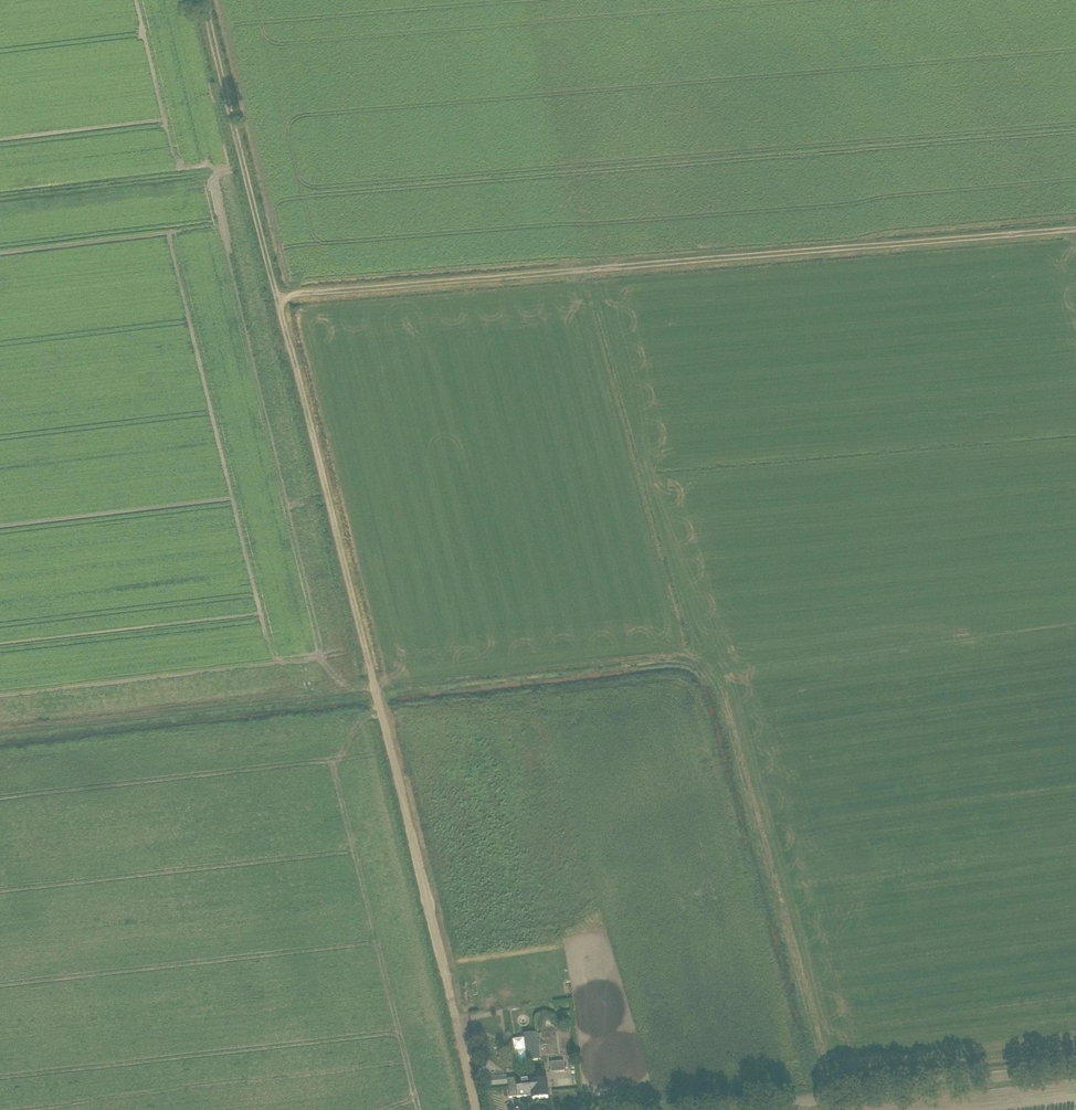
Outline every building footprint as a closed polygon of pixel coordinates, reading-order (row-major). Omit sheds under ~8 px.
[(541,1060),(538,1033),(524,1034),(527,1061),(541,1060)] [(562,1062),(548,1062),(549,1072),(562,1071),(562,1062)] [(477,1064),(479,1078),(486,1077),(484,1063),(477,1064)] [(508,1080),(509,1087),(510,1099),(520,1097),(520,1096),(533,1095),(533,1100),(548,1098),(547,1081),(532,1083),(532,1084),(518,1086),(518,1079),(508,1080)]
